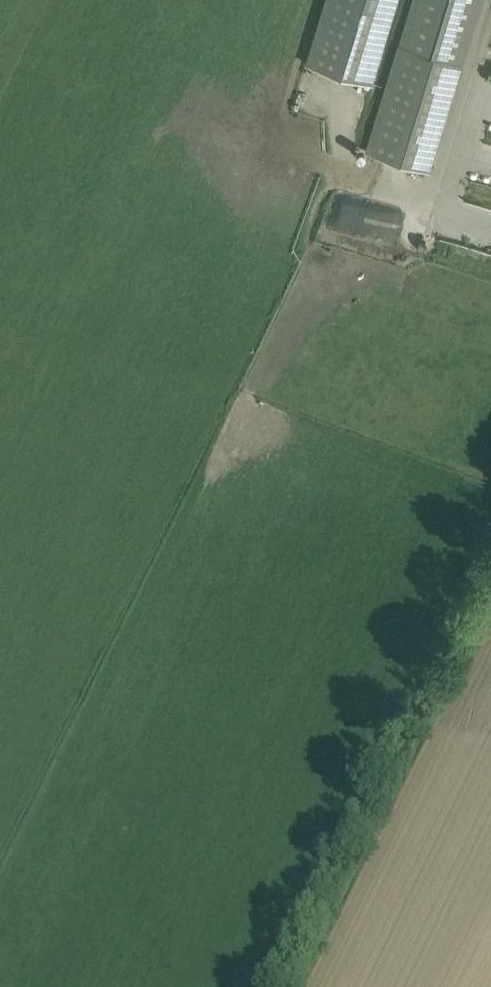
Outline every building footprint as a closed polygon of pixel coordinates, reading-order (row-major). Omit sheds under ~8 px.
[(307,63),(371,83),(397,0),(326,0),(307,63)] [(367,151),(429,170),(482,0),(414,0),(367,151)] [(413,250),(420,224),(371,209),(363,235),(413,250)]
